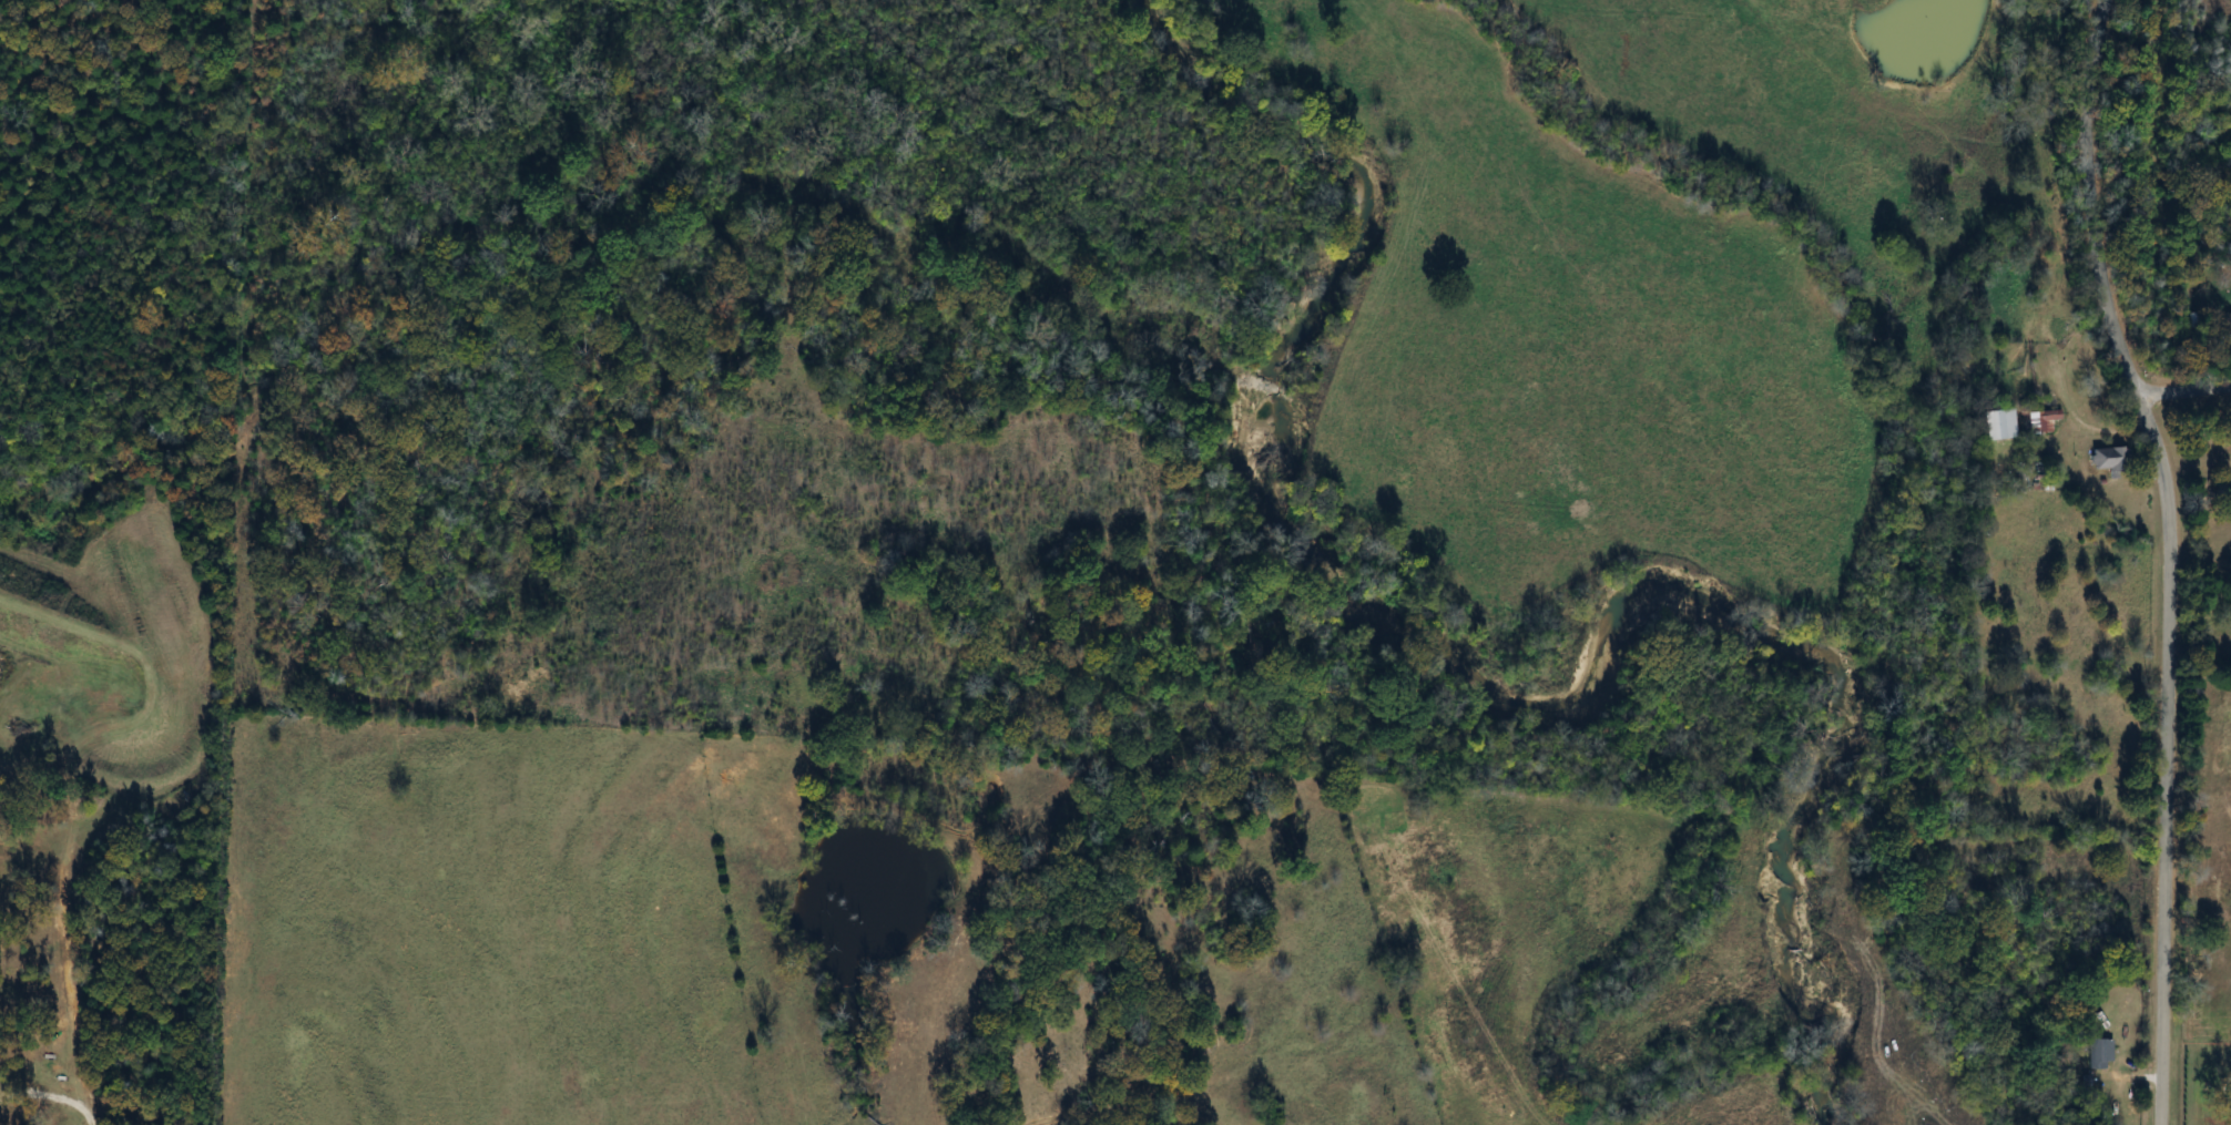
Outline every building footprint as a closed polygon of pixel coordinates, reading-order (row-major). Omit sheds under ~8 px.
[(2223,314),(2229,335),(2230,335),(2230,311),(2223,314)] [(1980,412),(1982,442),(2014,439),(2011,410),(1980,412)] [(2027,412),(2027,435),(2057,435),(2057,412),(2027,412)] [(2129,450),(2089,449),(2089,471),(2129,472),(2129,450)] [(2107,1041),(2085,1041),(2085,1071),(2107,1071),(2107,1041)]
